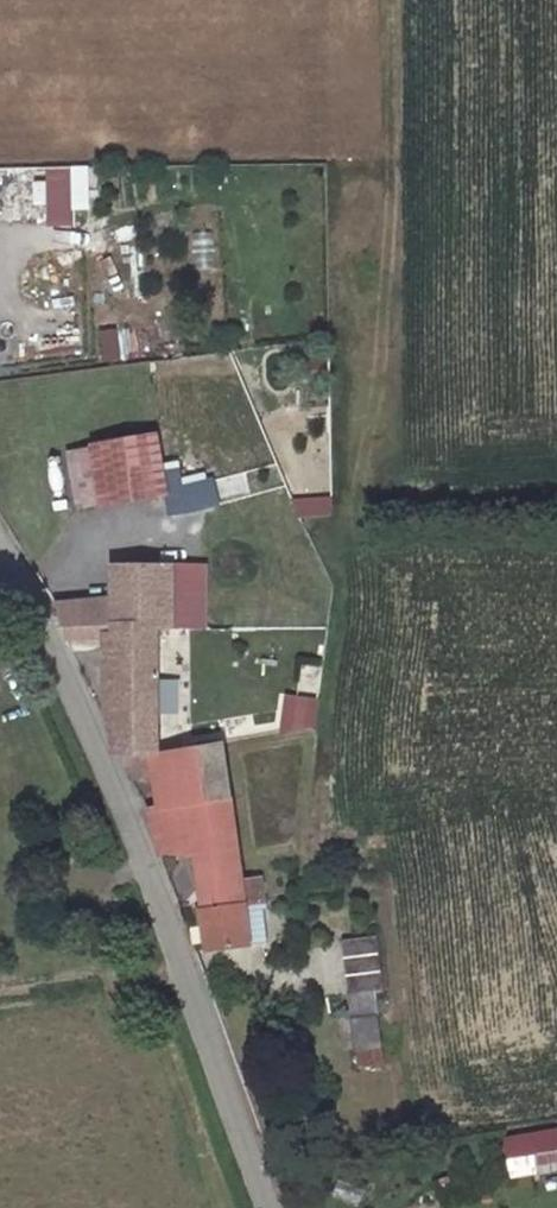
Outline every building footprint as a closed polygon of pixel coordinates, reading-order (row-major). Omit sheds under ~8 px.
[(74,211),(93,210),(91,167),(72,168),(74,211)] [(31,184),(33,207),(49,205),(47,182),(31,184)] [(101,331),(103,362),(121,361),(119,330),(101,331)] [(305,363),(307,383),(328,381),(326,361),(305,363)] [(131,436),(135,497),(189,495),(191,512),(209,512),(208,482),(193,482),(191,460),(173,459),(171,437),(131,436)] [(333,518),(332,497),(296,499),(297,521),(333,518)] [(80,612),(61,612),(67,626),(71,635),(116,640),(114,734),(122,754),(160,751),(160,632),(176,633),(178,568),(120,563),(117,598),(82,597),(80,612)] [(304,666),(302,692),(320,693),(323,668),(304,666)] [(320,730),(320,697),(284,697),(285,731),(320,730)] [(214,925),(258,920),(256,910),(271,907),(266,877),(251,877),(230,748),(160,751),(122,754),(131,778),(159,776),(162,797),(153,798),(165,851),(200,855),(214,925)] [(258,920),(214,925),(219,952),(261,946),(258,920)] [(404,979),(403,923),(365,925),(368,979),(404,979)] [(506,1128),(509,1152),(531,1150),(533,1164),(556,1160),(556,1122),(506,1128)]
